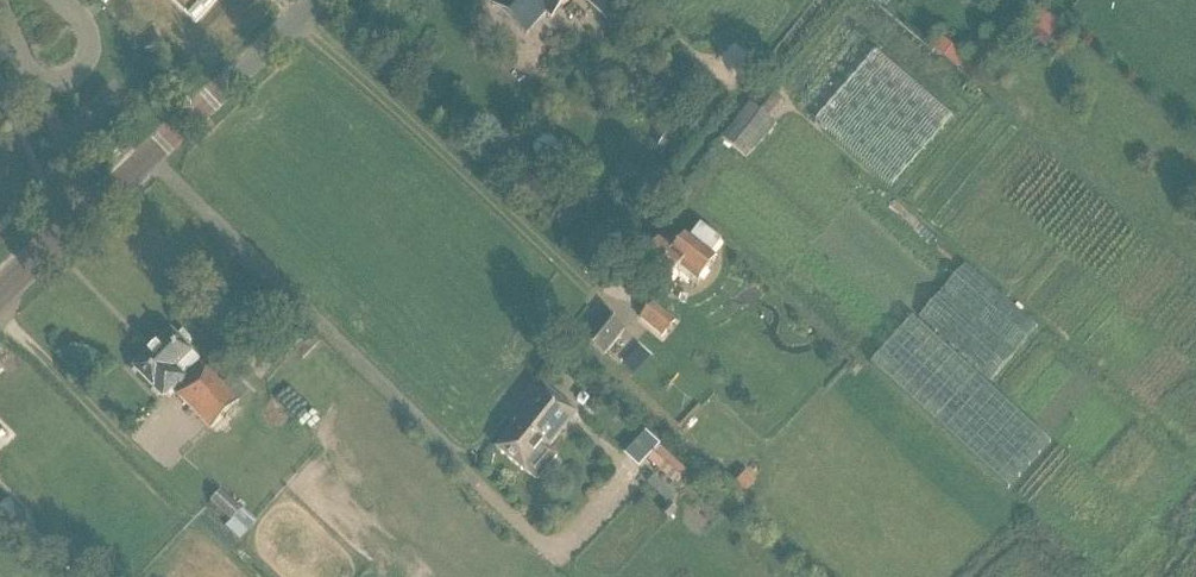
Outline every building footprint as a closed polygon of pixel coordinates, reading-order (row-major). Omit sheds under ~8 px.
[(177,4),(197,22),(215,2),(217,0),(173,0),(177,4)] [(493,6),(526,37),(546,16),(551,20),(570,0),(498,0),(493,6)] [(608,0),(583,0),(608,22),(619,10),(608,0)] [(1039,8),(1015,36),(1036,54),(1060,26),(1039,8)] [(939,35),(930,46),(958,70),(957,71),(970,82),(997,49),(985,39),(967,60),(939,35)] [(951,117),(874,51),(814,121),(890,187),(951,117)] [(764,122),(766,118),(781,99),(764,85),(746,108),(764,122)] [(764,122),(746,108),(722,139),(746,158),(774,124),(766,118),(764,122)] [(659,241),(641,264),(667,285),(679,270),(698,284),(717,259),(712,256),(722,243),(699,226),(689,238),(686,236),(674,253),(659,241)] [(991,380),(1036,327),(964,266),(919,318),(991,380)] [(665,336),(676,322),(654,303),(642,317),(665,336)] [(604,357),(624,330),(603,311),(582,337),(604,357)] [(1049,443),(910,318),(869,365),(1008,489),(1049,443)] [(182,377),(199,361),(171,332),(133,369),(163,400),(184,379),(182,377)] [(653,360),(639,375),(649,385),(663,370),(653,360)] [(232,376),(222,386),(205,369),(177,396),(211,430),(239,403),(249,393),(232,376)] [(290,386),(279,396),(291,409),(301,400),(290,386)] [(577,415),(543,388),(514,423),(516,425),(496,450),(535,482),(557,457),(548,449),(577,415)] [(636,465),(664,437),(651,424),(622,452),(636,465)] [(684,472),(659,449),(647,461),(672,485),(684,472)] [(754,481),(744,472),(735,482),(745,492),(754,481)] [(255,524),(241,512),(220,492),(210,503),(230,521),(225,527),(239,540),(255,524)] [(7,500),(0,507),(0,516),(14,530),(25,518),(7,500)]
